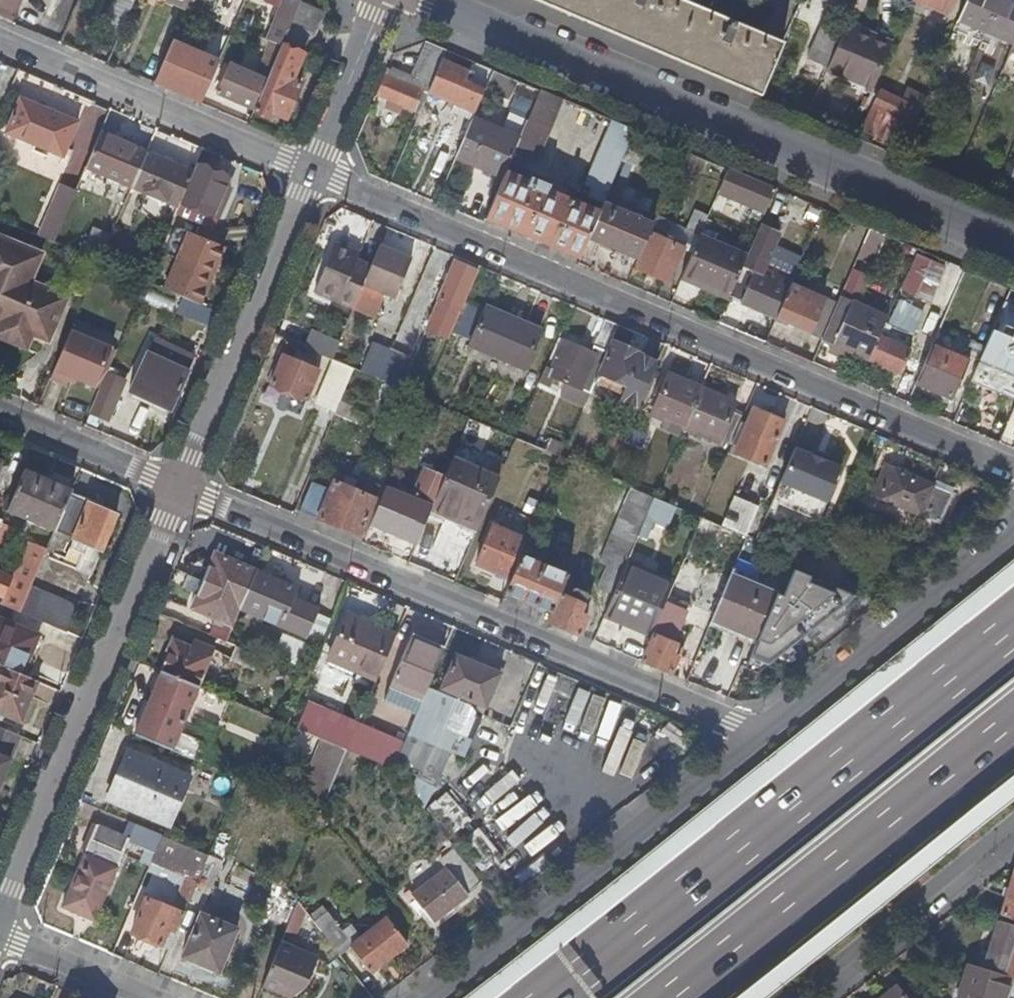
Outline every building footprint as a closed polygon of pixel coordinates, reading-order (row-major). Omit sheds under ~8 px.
[(10,26),(20,0),(0,0),(0,22),(10,26)] [(163,2),(183,11),(187,1),(188,0),(164,0),(163,2)] [(298,0),(261,0),(260,2),(274,7),(260,39),(264,41),(250,76),(230,67),(216,99),(250,113),(297,2),(298,0)] [(752,86),(773,38),(683,0),(545,0),(752,86)] [(908,3),(942,18),(949,0),(910,0),(908,3)] [(954,24),(1008,47),(1013,33),(1013,6),(999,0),(964,0),(954,24)] [(210,10),(187,1),(183,11),(177,26),(199,35),(210,10)] [(297,2),(250,113),(265,119),(267,114),(281,120),(296,84),(289,81),(300,55),(304,57),(322,13),(297,2)] [(805,61),(825,70),(843,29),(822,20),(805,61)] [(888,50),(843,29),(825,70),(822,77),(868,96),(888,50)] [(1003,58),(1013,62),(1013,33),(1008,47),(1003,58)] [(419,93),(424,96),(443,52),(423,43),(406,82),(385,73),(375,98),(386,103),(384,110),(396,115),(399,108),(410,113),(419,93)] [(163,75),(204,92),(215,65),(175,47),(163,75)] [(443,52),(424,96),(450,106),(447,113),(468,122),(469,119),(482,89),(468,84),(472,75),(477,77),(481,68),(443,52)] [(516,139),(505,165),(520,171),(524,163),(529,165),(557,100),(536,91),(516,139)] [(419,93),(410,113),(416,116),(424,96),(419,93)] [(857,137),(897,154),(908,128),(903,126),(910,110),(875,95),(857,137)] [(74,126),(16,101),(1,135),(59,160),(74,126)] [(468,122),(452,160),(499,178),(500,176),(505,165),(516,139),(469,119),(468,122)] [(600,206),(632,131),(612,123),(585,187),(591,190),(587,200),(600,206)] [(98,135),(82,172),(127,191),(143,154),(98,135)] [(680,152),(677,151),(669,173),(683,179),(692,157),(680,152)] [(143,154),(127,191),(173,211),(176,205),(189,173),(143,154)] [(189,173),(176,205),(214,220),(222,202),(216,200),(224,182),(192,168),(189,173)] [(772,191),(725,171),(714,196),(761,216),(772,191)] [(499,178),(481,223),(576,264),(585,241),(596,215),(533,188),(535,183),(522,178),(519,184),(500,176),(499,178)] [(39,240),(51,245),(73,193),(58,187),(45,216),(48,217),(39,240)] [(173,211),(171,215),(210,231),(214,220),(176,205),(173,211)] [(596,215),(585,241),(635,262),(647,234),(650,227),(600,206),(596,215)] [(684,232),(696,237),(705,216),(693,211),(684,232)] [(778,235),(757,226),(743,258),(725,300),(725,301),(771,321),(784,288),(758,277),(762,268),(763,268),(778,235)] [(75,255),(96,264),(107,239),(85,229),(75,255)] [(862,298),(885,237),(870,231),(847,292),(862,298)] [(186,234),(161,292),(183,301),(197,307),(221,249),(186,234)] [(635,262),(632,269),(669,284),(683,249),(647,234),(635,262)] [(743,258),(696,237),(678,279),(725,300),(743,258)] [(310,293),(349,309),(368,265),(353,260),(356,253),(331,242),(310,293)] [(42,339),(59,300),(23,285),(34,259),(0,245),(0,321),(42,339)] [(349,309),(347,314),(371,325),(381,302),(390,305),(406,270),(372,255),(368,265),(349,309)] [(934,303),(946,264),(917,255),(904,293),(934,303)] [(469,272),(448,263),(418,330),(439,340),(469,272)] [(802,282),(789,276),(784,288),(771,321),(804,335),(819,300),(798,291),(802,282)] [(725,300),(678,279),(676,285),(723,305),(725,301),(725,300)] [(148,305),(174,311),(176,300),(150,295),(148,305)] [(1003,298),(996,315),(985,341),(969,381),(991,391),(989,398),(992,405),(999,408),(1005,394),(1013,398),(1013,303),(1003,298)] [(833,306),(819,341),(865,361),(876,336),(883,318),(837,299),(833,306)] [(819,300),(804,335),(819,341),(833,306),(819,300)] [(902,300),(892,325),(918,336),(928,310),(902,300)] [(197,307),(183,301),(180,309),(203,319),(207,311),(197,307)] [(535,333),(480,310),(478,313),(465,308),(453,337),(466,342),(464,348),(519,371),(535,333)] [(968,333),(985,341),(996,315),(979,308),(968,333)] [(0,321),(0,339),(20,347),(23,340),(39,347),(42,339),(0,321)] [(607,344),(614,327),(601,321),(588,350),(556,336),(536,384),(543,387),(548,377),(586,394),(590,385),(607,344)] [(66,336),(46,383),(63,390),(67,382),(92,392),(108,353),(66,336)] [(876,336),(865,361),(898,375),(909,350),(876,336)] [(294,348),(280,343),(273,358),(277,360),(272,372),(268,371),(263,384),(265,385),(265,386),(302,402),(314,373),(308,371),(312,361),(292,353),(294,348)] [(607,344),(590,385),(619,397),(617,401),(635,408),(653,366),(638,360),(639,358),(607,344)] [(356,374),(374,382),(384,358),(366,350),(356,374)] [(929,351),(914,387),(947,401),(963,366),(929,351)] [(384,358),(374,382),(393,389),(403,364),(385,357),(384,358)] [(181,373),(143,358),(127,395),(166,411),(181,373)] [(310,408),(330,416),(341,391),(349,371),(329,363),(310,408)] [(104,374),(86,416),(103,424),(121,381),(104,374)] [(680,432),(697,391),(665,377),(648,419),(680,432)] [(413,417),(420,401),(393,389),(386,406),(413,417)] [(341,391),(330,416),(351,425),(361,400),(341,391)] [(733,405),(697,391),(680,432),(715,447),(717,443),(726,447),(740,415),(731,411),(733,405)] [(750,411),(732,455),(758,466),(777,422),(750,411)] [(522,444),(558,460),(563,447),(537,436),(535,440),(526,436),(522,444)] [(791,450),(776,485),(822,504),(836,469),(821,463),(807,457),(791,450)] [(807,457),(821,463),(823,458),(809,452),(807,457)] [(442,477),(424,520),(470,538),(494,481),(449,462),(442,477)] [(424,520),(442,477),(421,468),(406,503),(382,493),(367,528),(413,547),(424,520)] [(951,497),(882,468),(869,499),(938,529),(951,497)] [(23,474),(4,516),(51,535),(66,500),(69,494),(23,474)] [(307,485),(295,513),(356,538),(371,501),(330,484),(326,493),(307,485)] [(642,521),(651,500),(628,490),(596,566),(605,569),(595,592),(609,598),(623,567),(642,521)] [(719,529),(743,539),(754,515),(756,508),(732,498),(719,529)] [(66,500),(51,535),(68,543),(57,570),(84,581),(111,520),(66,500)] [(665,506),(651,500),(642,521),(656,527),(665,506)] [(754,515),(743,539),(752,543),(753,543),(763,519),(754,515)] [(531,523),(524,539),(536,544),(543,528),(531,523)] [(0,530),(0,556),(10,534),(0,530)] [(467,577),(501,593),(516,557),(519,551),(484,536),(467,577)] [(17,616),(26,593),(43,553),(23,544),(8,578),(0,575),(0,609),(17,616)] [(199,584),(240,602),(252,575),(211,557),(199,584)] [(548,615),(543,625),(577,639),(584,621),(578,619),(585,601),(583,596),(574,592),(569,594),(567,601),(556,596),(564,577),(516,557),(501,593),(500,595),(548,615)] [(601,616),(646,636),(667,586),(623,567),(609,598),(601,616)] [(240,602),(235,614),(281,633),(303,642),(304,641),(314,616),(316,612),(292,602),(295,592),(252,575),(240,602)] [(727,578),(707,623),(752,643),(771,597),(727,578)] [(235,614),(240,602),(199,584),(186,614),(228,633),(235,614)] [(26,593),(17,616),(62,635),(71,612),(26,593)] [(314,616),(304,641),(317,646),(327,622),(314,616)] [(351,679),(371,687),(392,638),(344,618),(325,660),(354,673),(351,679)] [(17,678),(33,639),(0,625),(0,671),(17,678)] [(649,637),(637,664),(667,677),(674,662),(667,659),(672,647),(668,645),(673,635),(659,629),(654,640),(649,637)] [(300,649),(303,642),(281,633),(278,640),(300,649)] [(384,691),(417,705),(439,652),(407,638),(384,691)] [(300,649),(278,640),(272,655),(294,664),(300,649)] [(169,643),(156,675),(195,691),(210,653),(190,645),(188,651),(169,643)] [(256,659),(229,648),(222,663),(249,675),(256,659)] [(497,676),(451,658),(437,692),(473,707),(483,711),(497,676)] [(0,671),(0,719),(15,725),(32,684),(17,678),(0,671)] [(195,691),(156,675),(130,738),(190,762),(198,743),(176,734),(195,691)] [(580,726),(593,693),(581,689),(569,722),(580,726)] [(417,705),(384,691),(379,704),(411,718),(417,705)] [(480,720),(483,711),(473,707),(470,716),(480,720)] [(326,746),(343,753),(351,733),(335,726),(326,746)] [(351,733),(343,753),(355,758),(388,772),(398,749),(353,730),(351,733)] [(13,739),(0,734),(0,771),(13,739)] [(398,749),(388,772),(430,790),(446,753),(404,736),(398,749)] [(330,782),(343,753),(326,746),(318,743),(292,804),(316,814),(330,782)] [(355,758),(343,753),(330,782),(342,787),(355,758)] [(185,782),(122,754),(103,799),(166,827),(185,782)] [(432,806),(456,832),(473,816),(449,790),(432,806)] [(887,897),(993,821),(983,808),(893,873),(897,879),(881,890),(887,897)] [(147,849),(153,834),(131,825),(125,840),(147,849)] [(94,914),(125,840),(92,826),(59,908),(77,916),(80,909),(94,914)] [(477,849),(491,846),(487,828),(473,831),(477,849)] [(147,849),(138,871),(180,889),(176,899),(180,901),(178,906),(184,908),(186,902),(205,856),(153,834),(147,849)] [(205,856),(186,902),(200,907),(219,862),(205,856)] [(407,899),(428,927),(466,898),(465,896),(475,888),(457,865),(446,874),(443,870),(407,899)] [(1011,872),(999,912),(980,906),(977,915),(991,919),(1005,924),(1007,919),(1013,922),(1013,873),(1011,872)] [(139,968),(156,975),(180,917),(142,901),(128,935),(149,944),(139,968)] [(303,912),(294,901),(280,934),(292,939),(303,912)] [(80,909),(77,916),(91,922),(94,914),(80,909)] [(323,911),(310,922),(337,956),(347,948),(367,975),(405,945),(384,918),(358,938),(347,924),(339,931),(323,911)] [(234,932),(196,917),(179,960),(217,975),(234,932)] [(991,919),(989,925),(995,927),(986,954),(981,953),(975,971),(1005,980),(1013,983),(1013,927),(1005,924),(991,919)] [(258,988),(281,997),(284,997),(290,983),(301,987),(314,955),(278,940),(258,988)] [(964,967),(955,997),(1000,997),(1005,980),(975,971),(964,967)] [(892,989),(881,997),(900,997),(892,989)]
